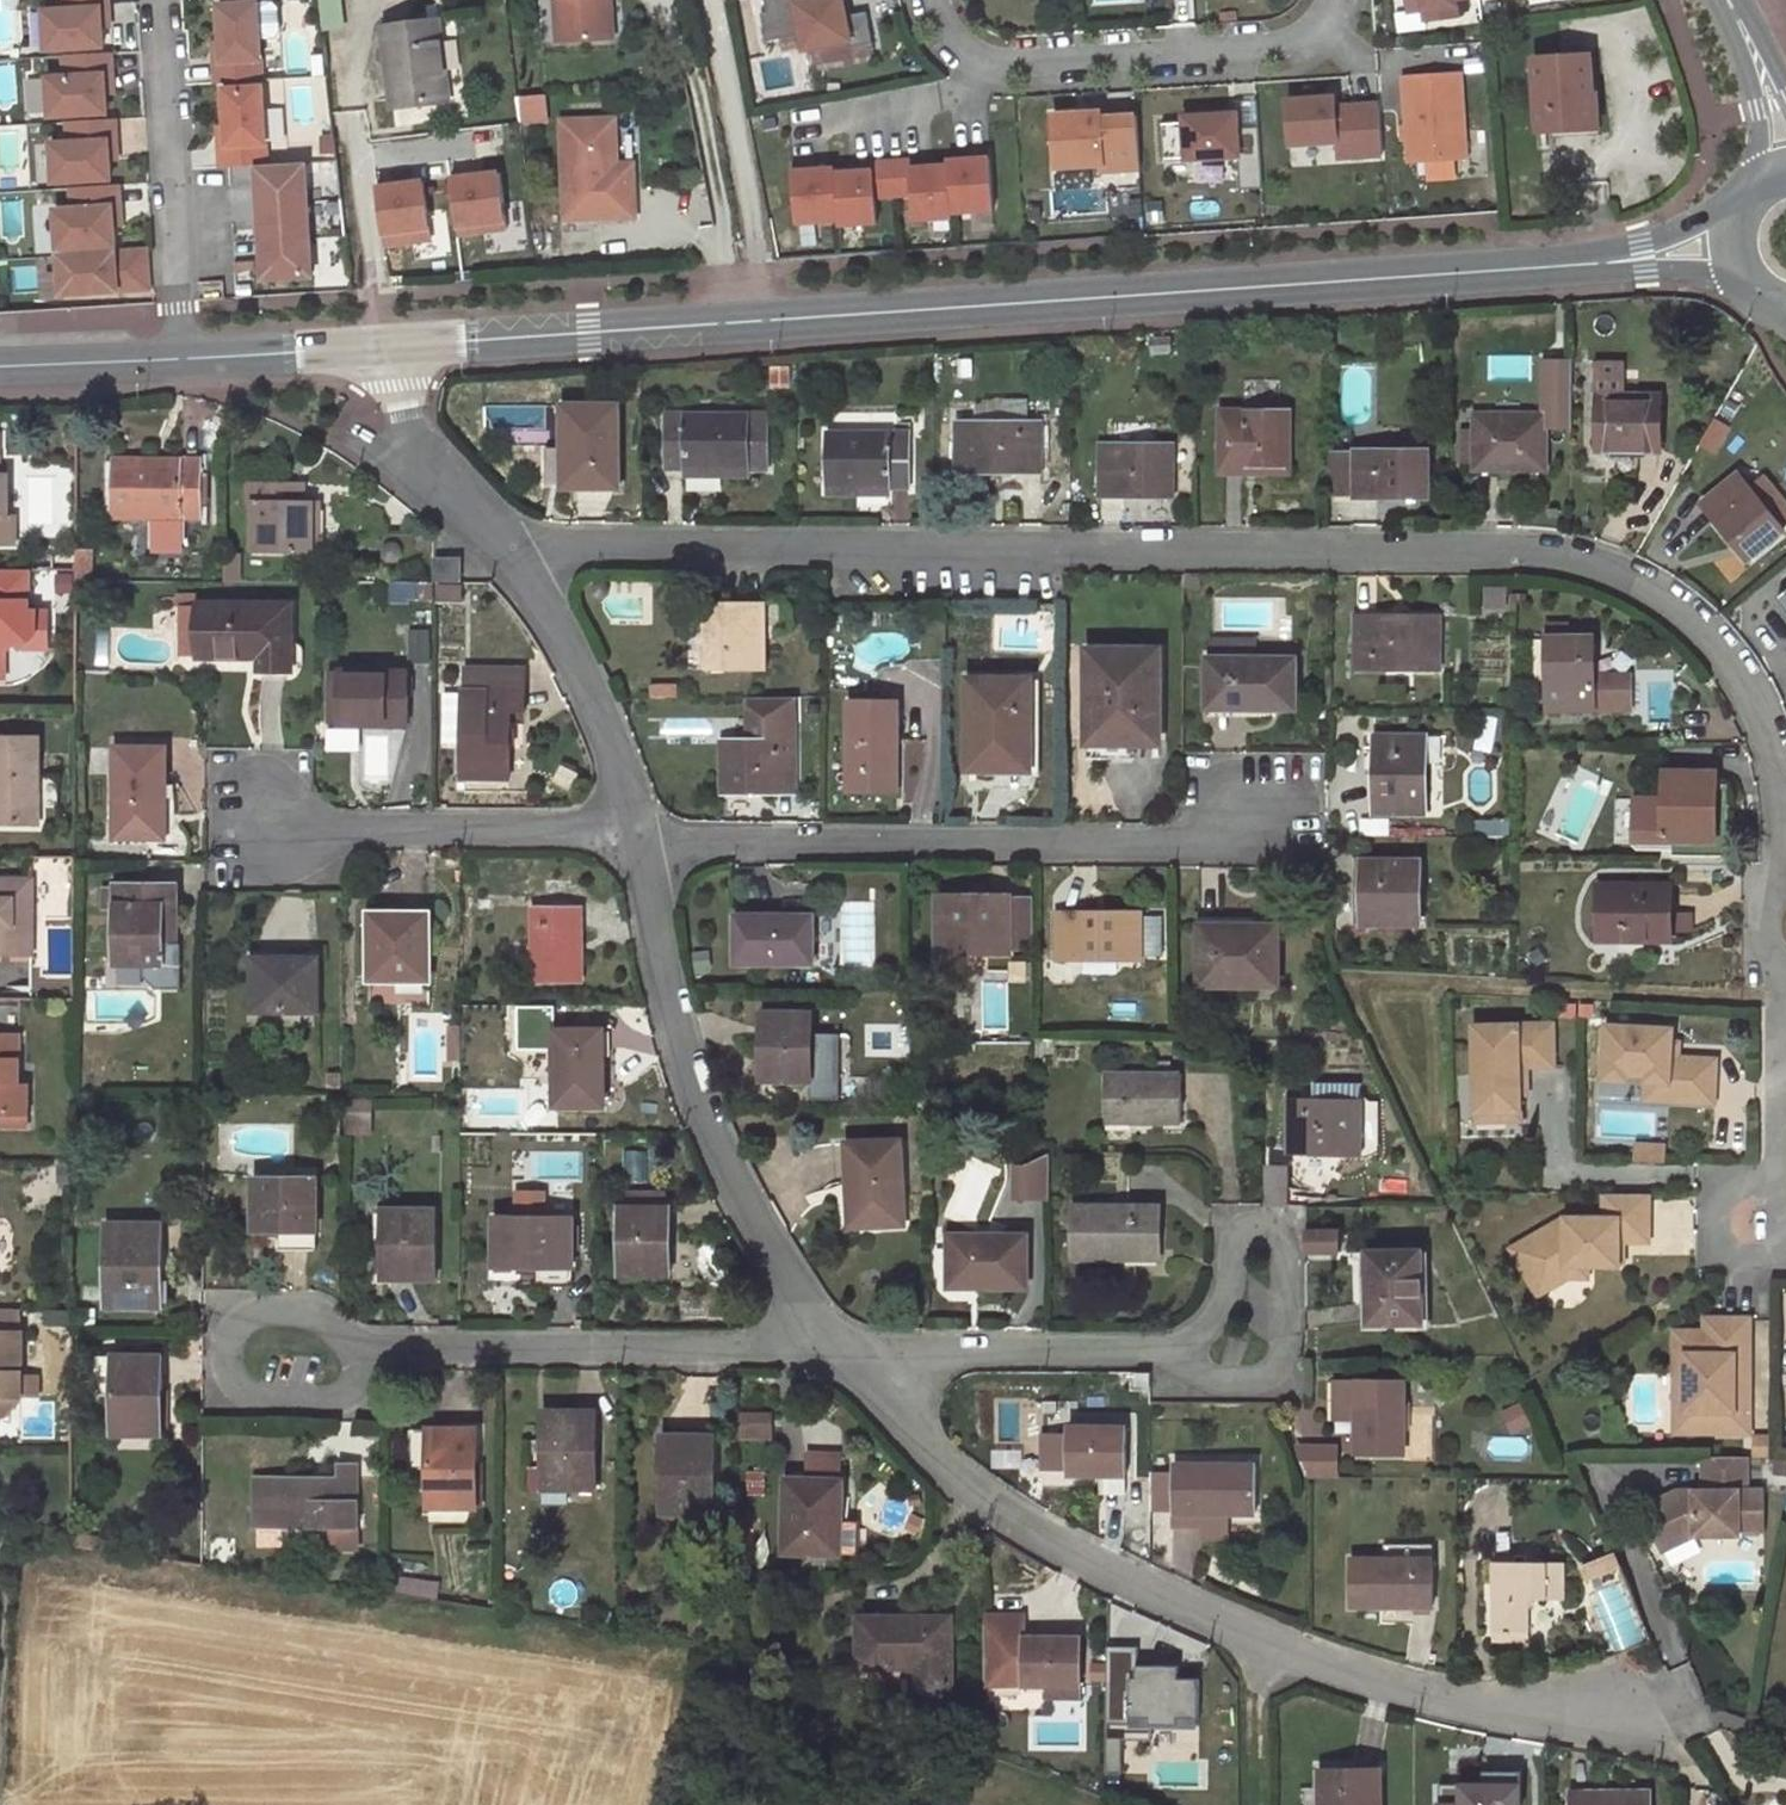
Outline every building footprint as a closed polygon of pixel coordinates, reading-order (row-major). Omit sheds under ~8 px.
[(61,9),(44,10),(46,49),(104,46),(102,26),(101,8),(109,7),(109,0),(61,0),(61,9)] [(602,38),(600,0),(554,0),(556,41),(602,38)] [(602,38),(613,38),(611,0),(600,0),(602,38)] [(768,12),(763,14),(768,41),(803,34),(806,48),(851,39),(852,47),(873,43),(865,0),(766,0),(768,12)] [(1408,12),(1424,10),(1426,21),(1458,17),(1455,0),(1407,0),(1408,12)] [(259,2),(220,4),(222,38),(223,60),(215,61),(217,83),(263,80),(259,2)] [(101,8),(102,26),(110,25),(109,7),(101,8)] [(28,14),(28,41),(42,41),(42,14),(28,14)] [(444,68),(439,22),(384,28),(393,108),(445,102),(441,68),(444,68)] [(222,38),(214,38),(215,61),(223,60),(222,38)] [(112,52),(64,54),(65,75),(48,76),(50,115),(107,112),(106,92),(105,74),(113,74),(112,52)] [(1595,124),(1591,56),(1537,58),(1541,128),(1595,124)] [(113,74),(105,74),(106,92),(114,92),(113,74)] [(1462,75),(1404,78),(1410,161),(1467,158),(1462,75)] [(263,86),(225,88),(227,126),(228,144),(220,144),(221,166),(257,164),(268,164),(263,86)] [(1323,98),(1287,100),(1290,145),(1338,142),(1339,158),(1383,156),(1380,104),(1336,106),(1336,102),(1324,102),(1323,98)] [(1236,114),(1219,115),(1219,121),(1259,118),(1257,100),(1235,101),(1236,114)] [(1101,112),(1054,115),(1057,168),(1104,165),(1104,172),(1141,169),(1137,116),(1102,118),(1101,112)] [(1185,121),(1161,123),(1164,160),(1238,155),(1241,189),(1263,188),(1259,118),(1219,121),(1219,115),(1185,117),(1185,121)] [(115,118),(68,121),(69,142),(52,142),(54,181),(111,178),(110,158),(109,141),(117,140),(115,118)] [(617,118),(562,120),(565,219),(637,217),(635,179),(619,179),(618,162),(617,118)] [(219,126),(220,144),(228,144),(227,126),(219,126)] [(117,140),(109,141),(110,158),(118,158),(117,140)] [(811,159),(792,160),(795,221),(838,219),(839,223),(876,221),(875,196),(912,194),(913,220),(951,218),(951,213),(993,210),(990,150),(971,151),(971,159),(948,160),(949,166),(911,167),(911,159),(872,161),(872,169),(835,171),(834,166),(812,167),(811,159)] [(312,275),(306,162),(268,164),(257,164),(264,278),(312,275)] [(635,162),(618,162),(619,179),(635,179),(635,162)] [(501,171),(450,177),(457,232),(508,226),(501,171)] [(423,181),(376,187),(385,245),(431,238),(423,181)] [(119,184),(71,187),(72,208),(55,209),(58,248),(115,244),(114,225),(113,207),(120,206),(119,184)] [(120,206),(113,207),(114,225),(121,224),(120,206)] [(340,268),(340,236),(321,236),(321,269),(340,268)] [(58,255),(60,293),(148,288),(146,250),(58,255)] [(1170,340),(1154,340),(1155,353),(1171,352),(1170,340)] [(1544,362),(1543,414),(1546,414),(1546,426),(1571,426),(1571,363),(1544,362)] [(1599,378),(1599,395),(1617,395),(1617,378),(1599,378)] [(1617,395),(1599,395),(1599,453),(1659,453),(1659,395),(1617,395)] [(620,406),(563,405),(563,488),(619,489),(620,406)] [(1290,411),(1222,411),(1222,473),(1290,473),(1290,411)] [(667,469),(684,469),(748,469),(768,469),(767,414),(667,415),(667,469)] [(1476,469),(1497,469),(1545,469),(1545,456),(1546,426),(1546,414),(1543,414),(1476,414),(1476,469)] [(1040,423),(958,424),(958,472),(1040,472),(1040,423)] [(828,487),(889,487),(909,487),(909,433),(828,434),(828,487)] [(1172,448),(1101,447),(1101,493),(1125,492),(1125,495),(1172,496),(1172,448)] [(1356,497),(1356,451),(1328,451),(1328,497),(1356,497)] [(1430,451),(1356,451),(1356,497),(1430,497),(1430,451)] [(181,470),(115,469),(115,518),(154,518),(155,551),(181,551),(181,519),(199,519),(200,460),(181,459),(181,470)] [(115,459),(115,469),(181,470),(181,459),(115,459)] [(1497,477),(1497,469),(1476,469),(1476,477),(1497,477)] [(1782,529),(1749,488),(1738,474),(1701,505),(1748,562),(1785,532),(1782,529)] [(14,544),(14,509),(8,509),(8,476),(0,476),(0,545),(14,544)] [(1749,488),(1782,529),(1785,526),(1785,506),(1763,477),(1749,488)] [(290,506),(290,486),(249,486),(250,505),(254,505),(253,550),(319,550),(319,505),(304,505),(290,506)] [(305,487),(290,486),(290,506),(304,505),(305,487)] [(890,495),(889,487),(828,487),(828,495),(890,495)] [(412,533),(381,532),(379,569),(412,569),(412,533)] [(466,555),(437,554),(437,580),(465,580),(466,555)] [(75,558),(75,571),(75,574),(89,574),(90,558),(75,558)] [(0,570),(0,680),(6,680),(6,653),(19,643),(24,649),(39,636),(52,636),(51,610),(31,610),(32,571),(0,570)] [(433,601),(434,585),(433,585),(415,585),(415,601),(433,601)] [(1511,611),(1511,600),(1500,600),(1501,611),(1511,611)] [(706,631),(707,602),(692,602),(691,631),(706,631)] [(766,602),(707,602),(706,631),(707,671),(765,671),(766,602)] [(198,655),(198,607),(183,607),(183,655),(198,655)] [(291,607),(198,607),(198,655),(243,656),(242,650),(260,650),(260,672),(291,672),(291,607)] [(1439,617),(1355,616),(1354,666),(1439,667),(1439,617)] [(1566,624),(1547,624),(1548,711),(1629,710),(1629,675),(1594,674),(1593,635),(1566,635),(1566,624)] [(1255,640),(1211,640),(1211,657),(1255,658),(1255,640)] [(1097,742),(1136,742),(1152,742),(1159,742),(1159,650),(1088,650),(1089,692),(1097,692),(1097,742)] [(1245,706),(1245,709),(1296,710),(1296,658),(1255,658),(1211,657),(1207,657),(1207,706),(1245,706)] [(463,692),(463,695),(463,745),(462,779),(510,779),(511,710),(525,710),(526,670),(467,670),(467,692),(463,692)] [(337,724),(338,672),(329,672),(327,724),(337,724)] [(407,673),(338,672),(337,724),(406,725),(407,673)] [(989,763),(1031,763),(1031,679),(968,679),(967,769),(989,768),(989,763)] [(1088,742),(1097,742),(1097,692),(1089,692),(1088,742)] [(463,745),(463,695),(446,694),(445,745),(463,745)] [(750,741),(722,742),(722,793),(774,793),(773,789),(795,790),(794,696),(749,696),(750,741)] [(897,702),(849,701),(848,792),(897,792),(897,702)] [(1245,717),(1245,709),(1245,706),(1207,706),(1207,718),(1245,717)] [(1426,736),(1375,736),(1375,812),(1427,812),(1426,736)] [(38,825),(37,737),(0,737),(0,824),(38,825)] [(1136,751),(1136,742),(1097,742),(1088,742),(1088,759),(1136,758),(1136,751)] [(1152,742),(1136,742),(1136,751),(1151,751),(1152,742)] [(164,749),(116,749),(115,837),(165,838),(164,749)] [(1031,776),(1031,763),(989,763),(989,768),(989,776),(1031,776)] [(1713,775),(1666,775),(1665,838),(1748,838),(1748,806),(1712,806),(1713,775)] [(1623,799),(1625,841),(1638,841),(1636,798),(1623,799)] [(1362,860),(1362,881),(1370,882),(1370,923),(1420,924),(1421,861),(1362,860)] [(16,955),(18,880),(0,880),(0,955),(16,955)] [(1370,882),(1362,881),(1362,923),(1370,923),(1370,882)] [(1598,883),(1596,932),(1622,933),(1622,939),(1670,940),(1670,885),(1598,883)] [(117,885),(117,889),(116,908),(116,966),(144,966),(144,979),(155,990),(180,990),(180,944),(176,944),(162,944),(162,885),(117,885)] [(176,885),(162,885),(162,944),(176,944),(176,885)] [(116,908),(117,889),(103,889),(103,908),(116,908)] [(1010,946),(1011,899),(1011,896),(936,896),(936,952),(1010,952),(1010,946)] [(1029,899),(1011,899),(1010,946),(1029,947),(1029,899)] [(580,909),(533,909),(533,982),(580,982),(580,909)] [(429,913),(369,913),(368,981),(429,981),(429,913)] [(1140,914),(1057,914),(1057,959),(1141,959),(1140,914)] [(812,916),(737,915),(736,961),(812,962),(812,916)] [(1278,925),(1198,925),(1198,986),(1278,987),(1278,925)] [(318,958),(252,957),(252,1011),(317,1012),(318,958)] [(811,1013),(762,1013),(761,1079),(811,1080),(811,1013)] [(1555,1064),(1555,1022),(1476,1023),(1477,1110),(1499,1109),(1509,1118),(1522,1118),(1521,1092),(1521,1064),(1528,1064),(1555,1064)] [(864,1023),(864,1056),(904,1056),(904,1023),(864,1023)] [(1674,1042),(1675,1028),(1609,1024),(1606,1078),(1630,1079),(1630,1073),(1648,1074),(1648,1080),(1670,1082),(1669,1100),(1716,1102),(1718,1059),(1681,1057),(1674,1057),(1674,1042)] [(461,1061),(462,1025),(449,1026),(450,1062),(461,1061)] [(604,1030),(554,1030),(554,1107),(604,1107),(604,1030)] [(5,1113),(24,1113),(23,1084),(18,1084),(19,1034),(0,1034),(0,1113),(5,1113)] [(1180,1074),(1107,1073),(1106,1121),(1180,1122),(1180,1074)] [(1670,1082),(1648,1080),(1647,1098),(1669,1100),(1670,1082)] [(1306,1082),(1306,1102),(1361,1103),(1360,1152),(1338,1152),(1339,1160),(1365,1160),(1377,1152),(1378,1102),(1368,1102),(1355,1092),(1355,1083),(1306,1082)] [(1361,1103),(1306,1102),(1288,1101),(1288,1151),(1338,1152),(1360,1152),(1361,1103)] [(1499,1109),(1477,1110),(1478,1119),(1509,1118),(1499,1109)] [(24,1125),(24,1113),(5,1113),(5,1125),(24,1125)] [(900,1140),(845,1143),(847,1192),(853,1191),(854,1226),(903,1224),(900,1140)] [(1050,1198),(1050,1155),(1028,1166),(1016,1166),(1016,1198),(1050,1198)] [(255,1177),(255,1231),(278,1231),(279,1231),(279,1228),(316,1228),(316,1178),(255,1177)] [(1650,1240),(1651,1193),(1606,1192),(1606,1216),(1567,1216),(1512,1247),(1532,1283),(1566,1264),(1588,1264),(1620,1264),(1620,1240),(1650,1240)] [(628,1193),(629,1207),(661,1207),(661,1193),(628,1193)] [(1656,1251),(1692,1251),(1692,1199),(1656,1198),(1656,1251)] [(1073,1257),(1130,1258),(1130,1248),(1159,1248),(1160,1207),(1074,1205),(1073,1257)] [(661,1207),(629,1207),(621,1207),(620,1275),(669,1275),(670,1207),(661,1207)] [(435,1209),(389,1209),(389,1250),(383,1250),(383,1278),(435,1278),(435,1209)] [(535,1263),(572,1262),(572,1217),(494,1217),(494,1266),(535,1265),(535,1263)] [(162,1223),(106,1223),(106,1306),(157,1306),(158,1265),(162,1265),(162,1223)] [(278,1249),(316,1250),(316,1231),(316,1228),(279,1228),(279,1231),(278,1231),(278,1249)] [(1339,1232),(1307,1232),(1306,1254),(1339,1254),(1339,1232)] [(1027,1235),(949,1234),(949,1285),(1026,1286),(1027,1235)] [(1130,1248),(1130,1258),(1159,1258),(1159,1248),(1130,1248)] [(1423,1252),(1369,1252),(1369,1323),(1423,1323),(1423,1252)] [(572,1286),(572,1262),(535,1263),(535,1265),(536,1285),(572,1286)] [(1588,1264),(1566,1264),(1532,1283),(1538,1293),(1569,1276),(1588,1276),(1588,1264)] [(17,1331),(17,1310),(0,1310),(0,1330),(17,1331)] [(1705,1331),(1676,1331),(1675,1377),(1686,1377),(1685,1411),(1716,1411),(1716,1432),(1749,1433),(1750,1318),(1721,1318),(1720,1331),(1705,1331)] [(1720,1331),(1721,1318),(1706,1318),(1705,1331),(1720,1331)] [(0,1330),(0,1418),(1,1418),(0,1396),(21,1396),(21,1375),(22,1331),(17,1331),(0,1330)] [(114,1346),(114,1355),(147,1356),(147,1346),(114,1346)] [(114,1396),(114,1355),(99,1355),(97,1395),(114,1396)] [(147,1356),(114,1355),(114,1396),(113,1433),(162,1434),(162,1356),(147,1356)] [(38,1375),(21,1375),(21,1396),(37,1411),(38,1375)] [(1686,1377),(1675,1377),(1674,1432),(1716,1432),(1716,1411),(1685,1411),(1686,1377)] [(1355,1421),(1357,1381),(1331,1381),(1331,1421),(1355,1421)] [(1405,1382),(1357,1381),(1355,1421),(1356,1453),(1405,1453),(1405,1382)] [(2,1418),(21,1396),(0,1396),(1,1418),(2,1418)] [(544,1412),(543,1441),(546,1441),(546,1489),(567,1489),(595,1489),(595,1412),(544,1412)] [(742,1415),(742,1432),(772,1432),(773,1416),(742,1415)] [(1069,1473),(1077,1473),(1104,1474),(1126,1474),(1126,1427),(1070,1426),(1069,1435),(1043,1435),(1043,1467),(1070,1468),(1069,1473)] [(477,1430),(428,1429),(427,1507),(476,1507),(477,1430)] [(772,1432),(742,1432),(742,1441),(772,1441),(772,1432)] [(665,1512),(677,1513),(713,1514),(714,1437),(663,1436),(662,1467),(665,1467),(665,1512)] [(546,1441),(543,1441),(530,1441),(530,1489),(543,1489),(546,1489),(546,1441)] [(1303,1445),(1305,1480),(1343,1478),(1341,1443),(1303,1445)] [(808,1452),(806,1479),(841,1481),(842,1453),(808,1452)] [(1746,1490),(1746,1457),(1702,1457),(1702,1491),(1694,1491),(1694,1498),(1680,1498),(1676,1491),(1641,1507),(1660,1550),(1693,1535),(1738,1535),(1738,1530),(1761,1530),(1761,1490),(1746,1490)] [(1255,1464),(1175,1463),(1175,1513),(1256,1512),(1255,1464)] [(356,1546),(356,1466),(340,1465),(340,1478),(255,1478),(255,1525),(322,1525),(322,1546),(356,1546)] [(1104,1474),(1077,1473),(1076,1481),(1105,1481),(1104,1474)] [(806,1479),(789,1479),(786,1550),(833,1552),(834,1523),(839,1523),(839,1518),(841,1481),(806,1479)] [(546,1489),(543,1489),(542,1503),(567,1503),(567,1489),(546,1489)] [(677,1535),(677,1513),(665,1512),(660,1512),(660,1535),(677,1535)] [(856,1519),(839,1518),(839,1523),(834,1523),(833,1552),(854,1553),(856,1519)] [(86,1535),(83,1549),(101,1552),(103,1539),(86,1535)] [(1412,1606),(1433,1606),(1432,1545),(1385,1544),(1384,1558),(1352,1558),(1352,1605),(1412,1606)] [(226,1548),(211,1546),(208,1562),(223,1564),(226,1548)] [(1617,1566),(1611,1553),(1601,1557),(1607,1571),(1617,1566)] [(1586,1581),(1607,1571),(1601,1557),(1580,1568),(1586,1581)] [(1548,1599),(1548,1562),(1492,1561),(1491,1640),(1530,1640),(1530,1599),(1548,1599)] [(1563,1562),(1548,1562),(1548,1599),(1563,1599),(1563,1562)] [(399,1579),(387,1578),(386,1591),(397,1592),(399,1579)] [(402,1582),(399,1596),(433,1602),(435,1587),(402,1582)] [(1433,1637),(1433,1606),(1412,1606),(1413,1636),(1433,1637)] [(1079,1685),(1079,1639),(1023,1638),(1023,1615),(984,1614),(984,1683),(1042,1684),(1079,1685)] [(918,1630),(918,1618),(859,1619),(859,1666),(916,1666),(916,1689),(951,1689),(951,1630),(918,1630)] [(951,1618),(918,1618),(918,1630),(951,1630),(951,1618)] [(1137,1646),(1105,1646),(1105,1725),(1199,1725),(1199,1678),(1178,1678),(1178,1665),(1137,1665),(1137,1646)] [(1103,1665),(1090,1665),(1090,1680),(1103,1680),(1103,1665)] [(1079,1685),(1042,1684),(1042,1697),(1079,1698),(1079,1685)] [(1121,1739),(1105,1739),(1105,1774),(1121,1774),(1121,1739)] [(1320,1770),(1320,1804),(1381,1804),(1380,1769),(1320,1770)] [(1441,1792),(1441,1804),(1521,1804),(1521,1774),(1484,1774),(1484,1783),(1462,1783),(1462,1792),(1441,1792)] [(1441,1783),(1441,1792),(1462,1792),(1462,1783),(1441,1783)] [(1571,1791),(1571,1804),(1651,1804),(1651,1791),(1571,1791)]
